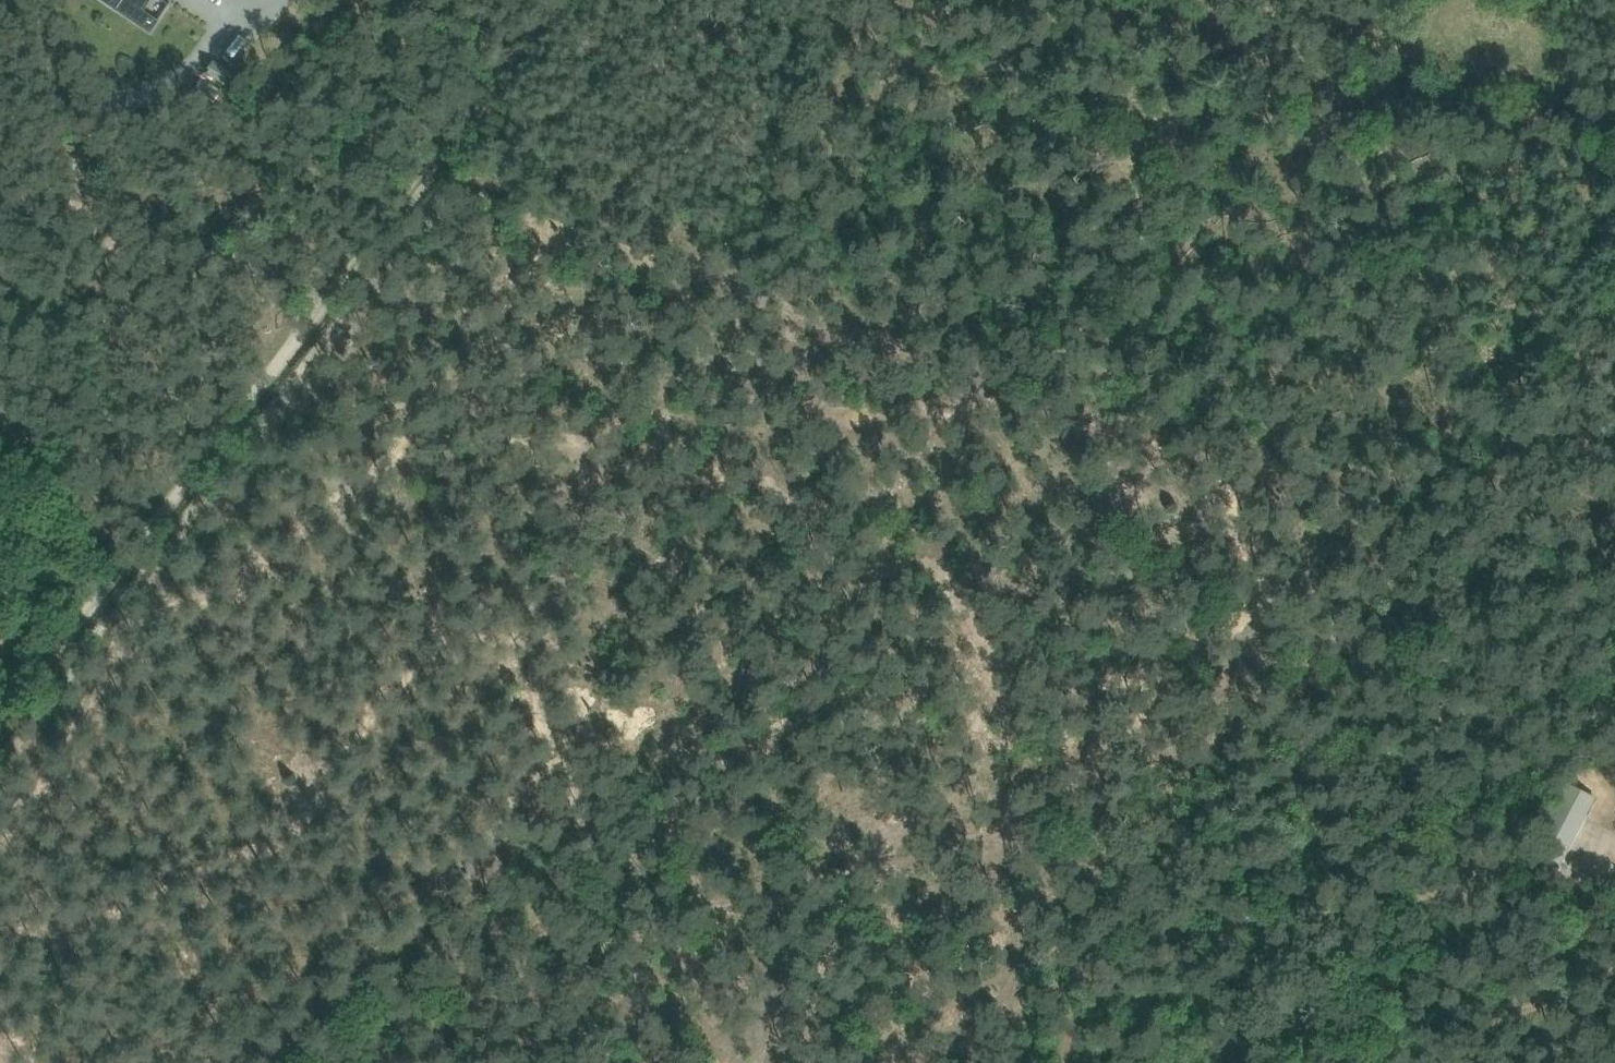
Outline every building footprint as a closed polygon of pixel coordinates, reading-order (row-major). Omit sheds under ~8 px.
[(153,33),(160,22),(146,12),(153,0),(103,0),(153,33)] [(213,62),(205,74),(225,87),(233,73),(213,62)] [(1550,817),(1578,832),(1587,814),(1559,800),(1550,817)] [(1568,849),(1541,835),(1529,858),(1556,873),(1568,849)]
